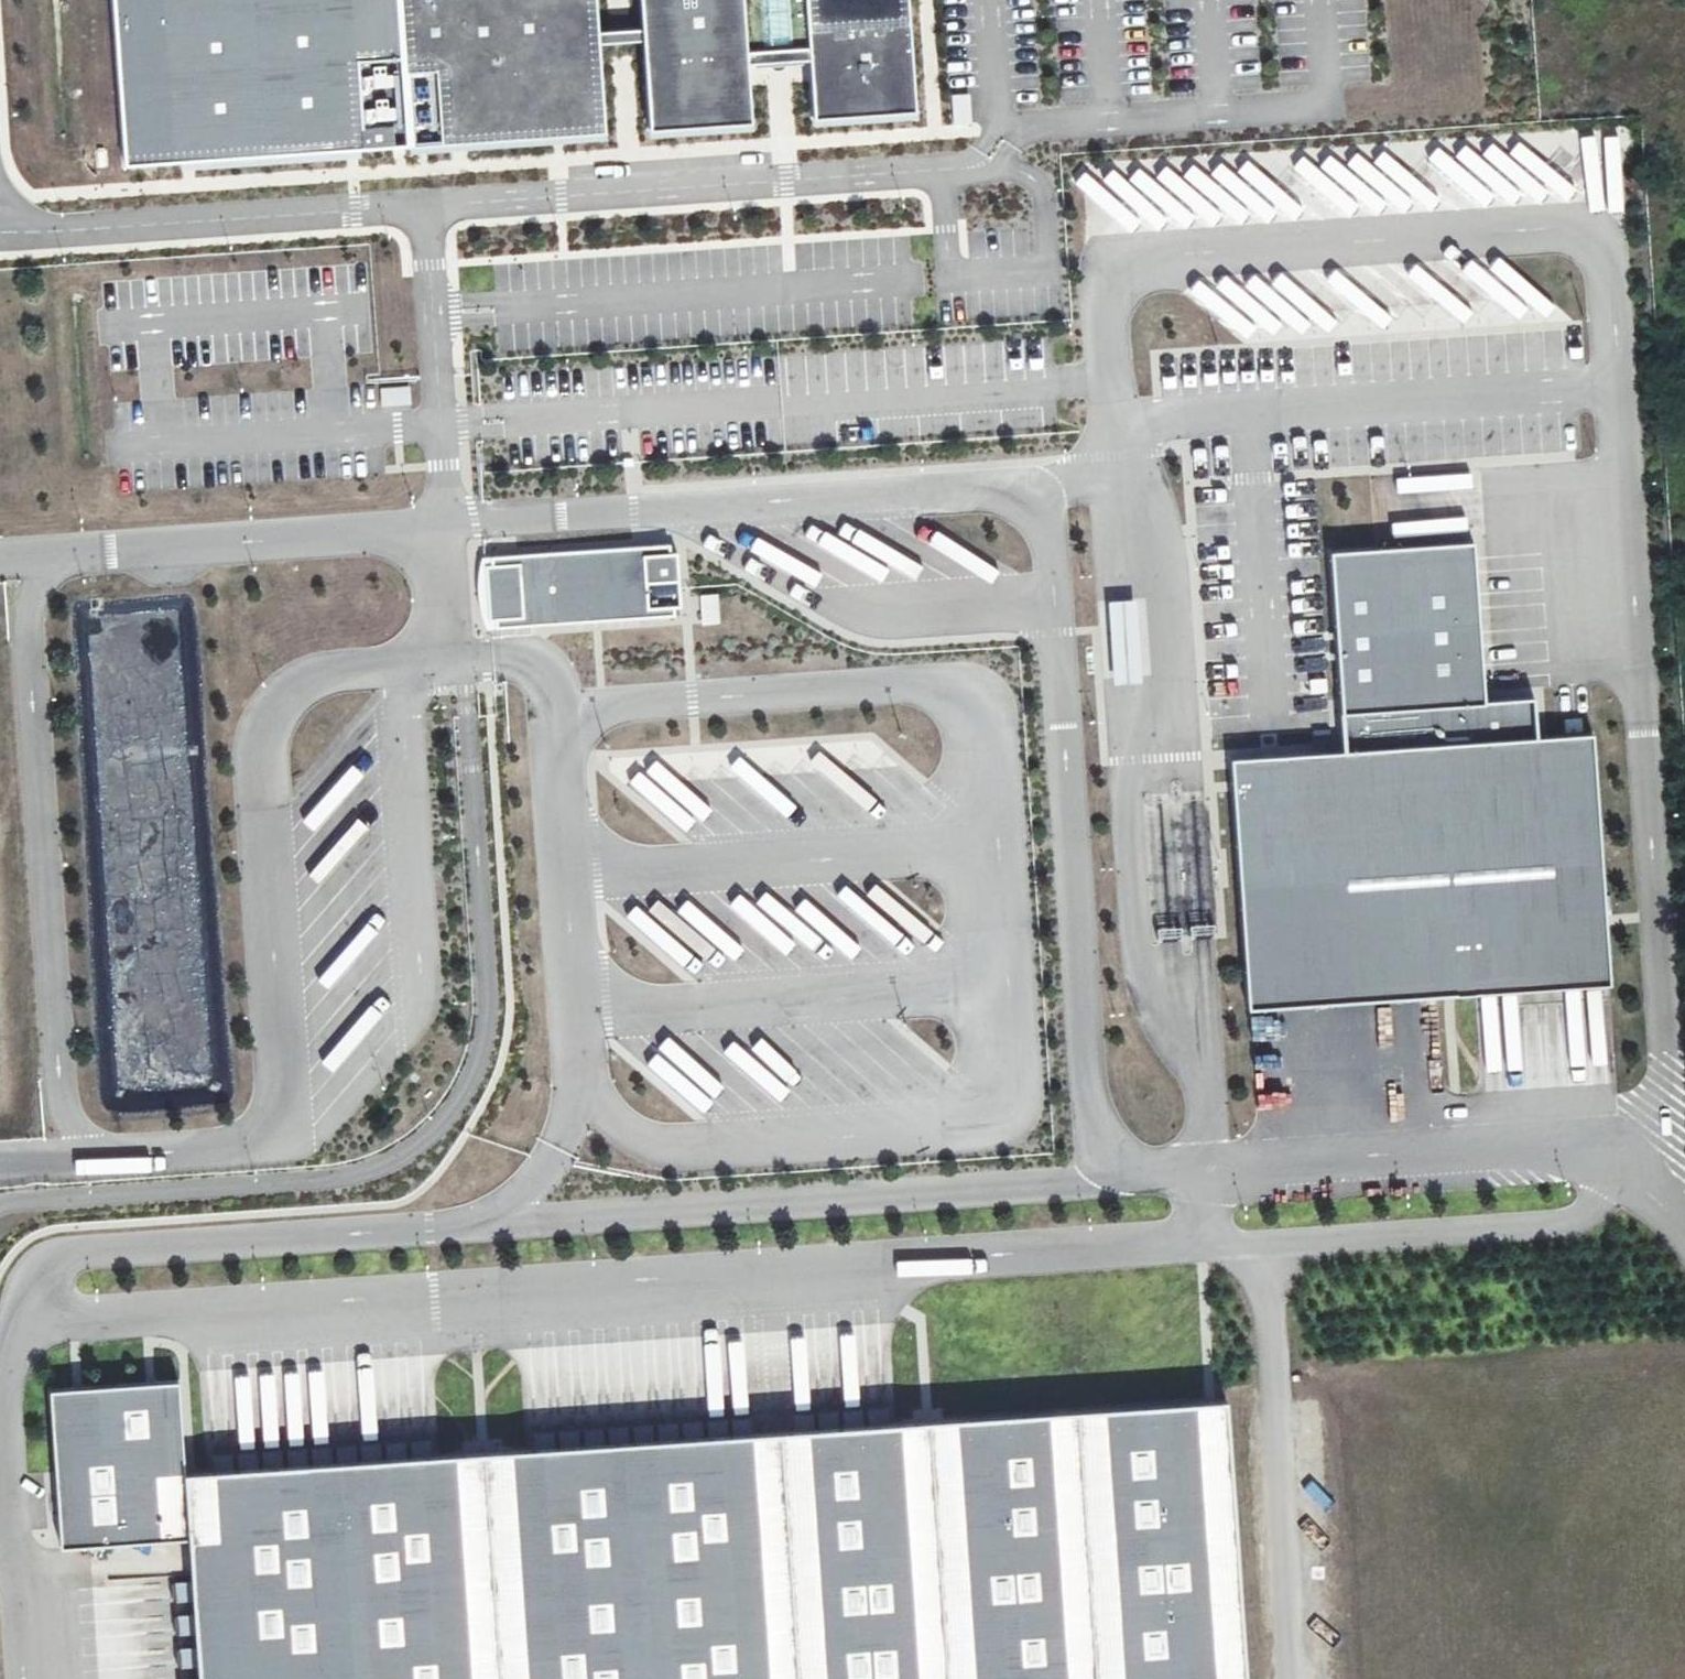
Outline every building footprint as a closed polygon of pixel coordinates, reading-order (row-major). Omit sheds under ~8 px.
[(403,0),(124,0),(136,159),(409,144),(403,0)] [(409,144),(600,136),(594,0),(403,0),(409,144)] [(651,127),(749,120),(745,67),(740,0),(642,0),(651,127)] [(745,67),(805,63),(802,0),(740,0),(745,67)] [(805,63),(808,113),(911,108),(906,0),(802,0),(805,63)] [(1328,156),(1318,167),(1373,214),(1385,201),(1400,214),(1428,180),(1432,184),(1452,161),(1437,147),(1425,161),(1410,148),(1397,163),(1382,151),(1370,165),(1355,153),(1343,168),(1328,156)] [(1246,162),(1237,173),(1254,187),(1263,176),(1246,162)] [(1083,173),(1073,184),(1104,210),(1114,199),(1083,173)] [(676,545),(487,557),(480,579),(483,611),(492,630),(678,616),(679,606),(686,605),(683,553),(676,554),(676,545)] [(1349,754),(1234,759),(1256,1009),(1615,985),(1598,735),(1543,739),(1540,697),(1489,702),(1479,545),(1336,555),(1349,754)] [(701,626),(719,624),(716,594),(698,596),(701,626)] [(686,1081),(699,1067),(662,1033),(635,1063),(693,1115),(707,1099),(686,1081)] [(195,1540),(191,1471),(185,1382),(52,1390),(65,1547),(195,1540)] [(191,1471),(195,1540),(204,1678),(1234,1678),(1218,1408),(1071,1417),(191,1471)]
